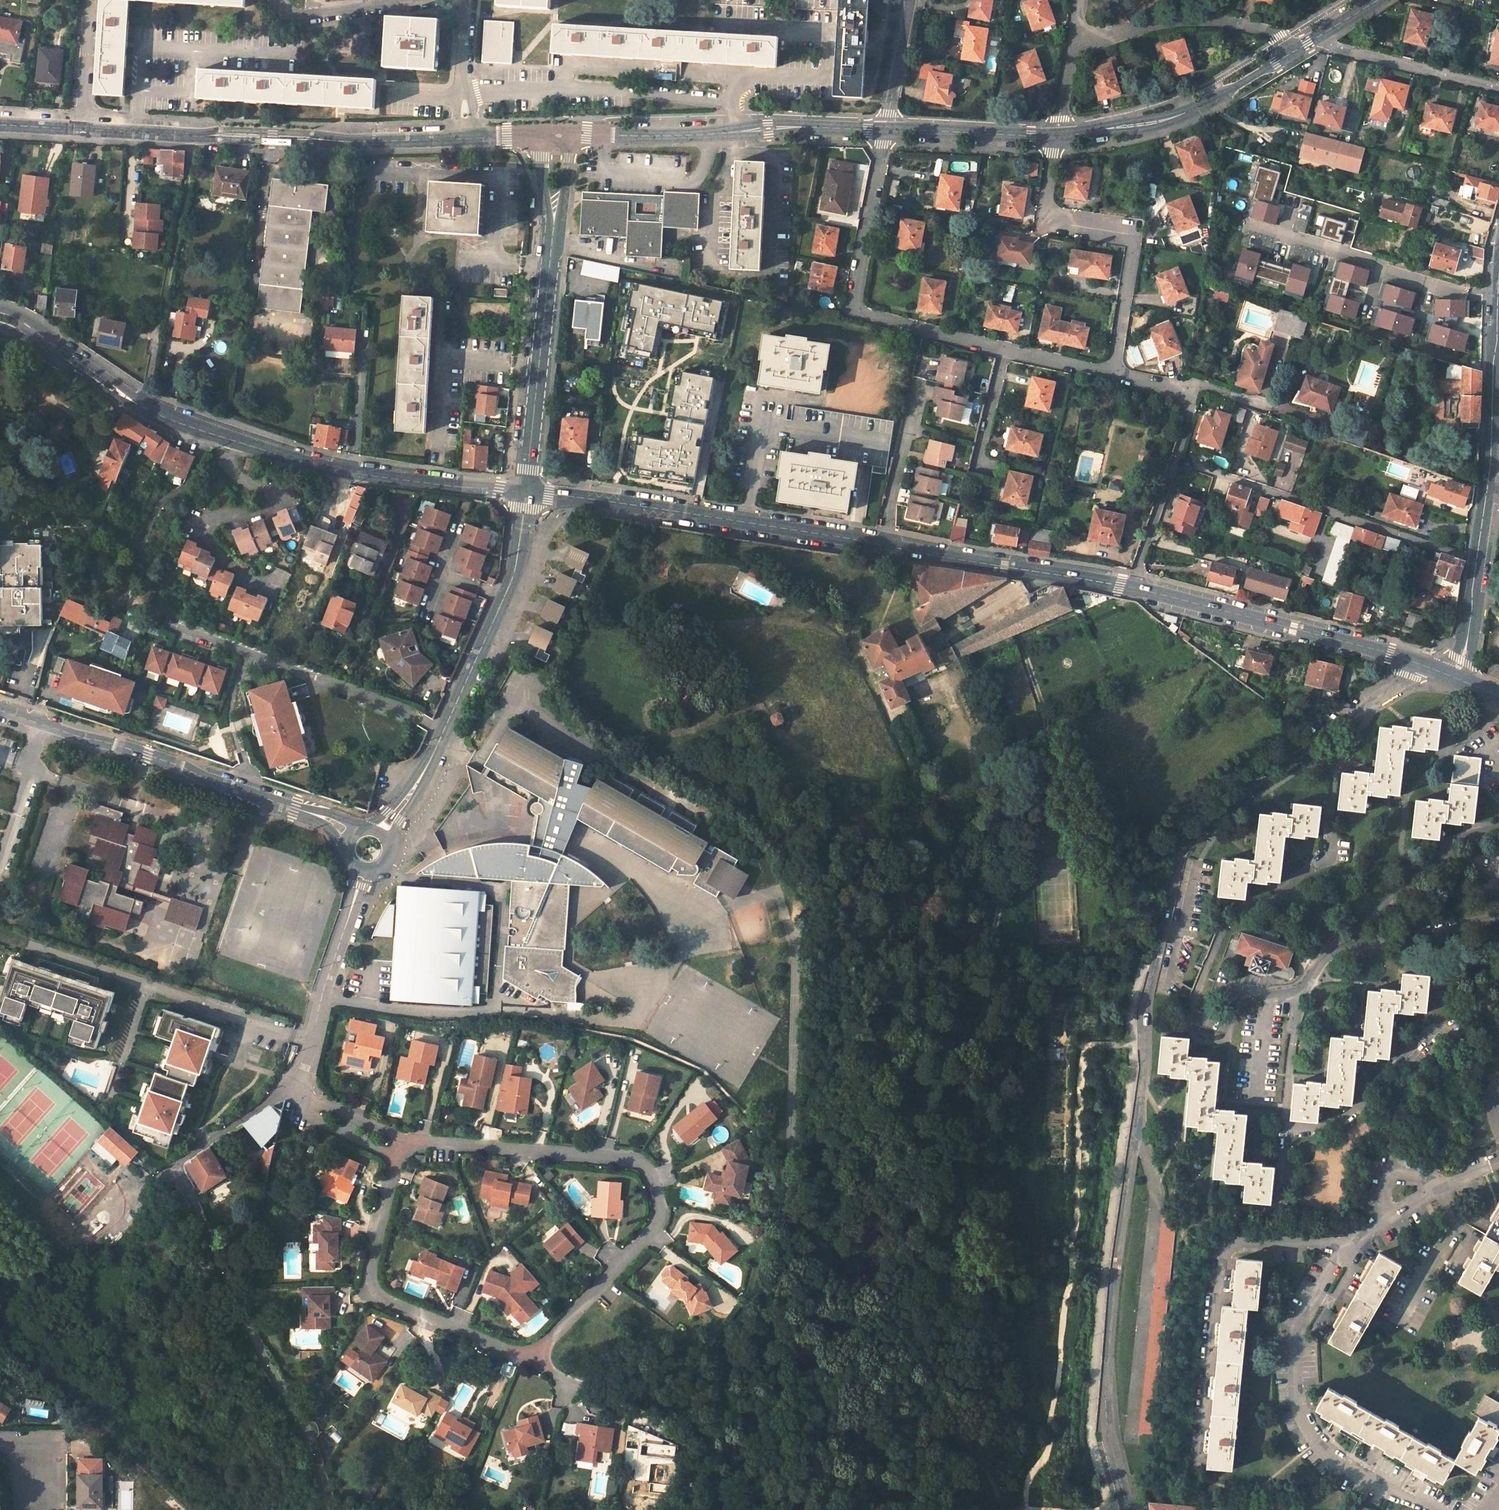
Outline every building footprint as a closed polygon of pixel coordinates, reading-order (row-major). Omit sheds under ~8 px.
[(246,0),(101,0),(98,95),(126,96),(127,83),(129,30),(131,0),(246,4),(246,0)] [(499,7),(551,10),(552,0),(499,0),(499,7)] [(834,95),(864,97),(865,76),(868,24),(869,0),(839,0),(834,95)] [(970,15),(989,19),(993,0),(973,0),(970,15)] [(1048,0),(1032,0),(1026,2),(1034,28),(1055,21),(1048,0)] [(1426,44),(1433,15),(1412,10),(1404,40),(1426,44)] [(441,21),(391,18),(388,57),(388,67),(439,71),(441,21)] [(13,21),(0,19),(0,53),(11,56),(10,62),(20,64),(25,41),(18,39),(21,26),(13,24),(13,21)] [(988,30),(968,27),(970,21),(957,19),(954,35),(967,37),(963,58),(982,61),(988,30)] [(512,64),(515,22),(486,21),(483,62),(512,64)] [(778,37),(720,34),(555,25),(554,54),(574,56),(614,58),(657,60),(704,62),(749,65),(776,66),(778,37)] [(1490,63),(1498,65),(1498,31),(1498,30),(1490,63)] [(1193,68),(1183,39),(1156,49),(1160,61),(1168,58),(1171,65),(1174,74),(1193,68)] [(41,47),(37,77),(60,80),(64,49),(41,47)] [(1015,57),(1025,86),(1044,80),(1034,50),(1015,57)] [(1110,57),(1114,69),(1121,67),(1117,55),(1110,57)] [(1114,69),(1110,57),(1092,63),(1093,68),(1092,69),(1100,98),(1121,92),(1114,69)] [(1160,61),(1162,68),(1171,65),(1168,58),(1160,61)] [(932,62),(922,60),(919,77),(928,79),(932,62)] [(943,64),(932,62),(928,79),(925,99),(947,103),(952,75),(942,73),(943,64)] [(578,75),(627,75),(627,65),(579,64),(578,75)] [(202,67),(199,96),(213,97),(259,101),(303,104),(350,107),(375,109),(377,81),(202,67)] [(1408,85),(1369,75),(1365,90),(1378,93),(1372,116),(1387,121),(1392,105),(1402,108),(1408,85)] [(1304,118),(1314,83),(1302,80),(1298,94),(1286,91),(1284,99),(1281,108),(1280,111),(1304,118)] [(1281,108),(1284,99),(1275,96),(1273,106),(1281,108)] [(1338,127),(1344,108),(1320,101),(1315,120),(1338,127)] [(1454,109),(1428,102),(1422,123),(1449,130),(1454,109)] [(1480,103),(1475,123),(1498,130),(1498,108),(1480,103)] [(1364,147),(1351,143),(1307,131),(1300,154),(1358,170),(1364,147)] [(1196,139),(1177,146),(1189,176),(1208,169),(1196,139)] [(161,156),(162,148),(144,147),(144,154),(161,156)] [(162,148),(161,156),(161,161),(169,162),(168,174),(183,175),(184,150),(170,149),(162,148)] [(828,170),(820,206),(843,212),(851,175),(849,175),(852,162),(832,158),(829,170),(828,170)] [(168,174),(169,162),(161,161),(160,173),(168,174)] [(752,162),(737,161),(732,269),(762,271),(766,163),(752,162)] [(91,196),(95,165),(74,163),(71,193),(91,196)] [(1034,165),(1025,164),(1024,175),(1033,176),(1034,165)] [(250,170),(219,166),(216,192),(247,195),(250,170)] [(1090,169),(1071,166),(1066,195),(1085,199),(1090,169)] [(1271,205),(1276,189),(1274,188),(1276,181),(1278,182),(1281,172),(1258,166),(1253,183),(1257,184),(1252,200),(1257,201),(1252,217),(1275,224),(1278,215),(1275,214),(1278,207),(1271,205)] [(977,173),(969,172),(967,181),(975,183),(977,173)] [(49,177),(25,174),(21,210),(46,213),(49,177)] [(1477,182),(1478,177),(1466,174),(1460,197),(1474,201),(1476,197),(1480,182),(1477,182)] [(329,182),(273,175),(258,304),(301,309),(313,207),(326,209),(329,182)] [(942,175),(937,203),(958,207),(963,179),(942,175)] [(1480,182),(1476,197),(1497,202),(1498,194),(1498,182),(1478,177),(1477,182),(1480,182)] [(484,209),(485,182),(433,179),(430,231),(483,234),(484,209)] [(1026,189),(1005,185),(1000,213),(1021,216),(1026,189)] [(589,190),(584,190),(581,233),(628,234),(627,253),(663,256),(664,225),(700,226),(702,191),(677,190),(666,189),(666,194),(656,194),(633,193),(612,192),(589,190)] [(1197,223),(1188,196),(1167,204),(1177,231),(1197,223)] [(1433,198),(1430,205),(1432,205),(1439,207),(1446,209),(1448,202),(1433,198)] [(161,233),(162,217),(158,217),(159,203),(137,201),(135,216),(139,216),(138,230),(134,230),(133,245),(156,246),(157,232),(161,233)] [(1384,201),(1378,219),(1384,220),(1390,202),(1384,201)] [(1420,211),(1390,202),(1384,220),(1414,229),(1421,231),(1424,222),(1427,223),(1428,216),(1419,214),(1420,211)] [(1437,213),(1439,207),(1432,205),(1431,212),(1437,213)] [(1319,237),(1341,244),(1344,235),(1340,234),(1341,231),(1355,235),(1359,220),(1349,217),(1347,222),(1325,216),(1319,237)] [(918,250),(924,223),(902,219),(896,246),(918,250)] [(820,225),(813,249),(833,254),(839,230),(820,225)] [(1032,243),(1001,238),(997,257),(1029,262),(1032,243)] [(1189,246),(1191,251),(1204,253),(1200,242),(1189,246)] [(53,245),(42,243),(41,251),(51,253),(53,245)] [(6,244),(5,250),(2,249),(0,256),(4,257),(2,267),(22,271),(26,247),(6,244)] [(1454,272),(1461,251),(1437,244),(1430,266),(1454,272)] [(1470,246),(1470,257),(1484,259),(1484,248),(1470,246)] [(1303,295),(1312,265),(1306,264),(1305,268),(1293,265),(1293,266),(1292,270),(1259,260),(1260,256),(1261,255),(1243,250),(1236,275),(1253,280),(1254,277),(1262,279),(1279,284),(1287,286),(1286,290),(1303,295)] [(1111,256),(1083,251),(1080,273),(1107,278),(1111,256)] [(1293,266),(1260,256),(1259,260),(1292,270),(1293,266)] [(621,266),(584,259),(580,278),(618,286),(621,266)] [(837,266),(816,261),(810,288),(830,293),(837,266)] [(1332,276),(1333,277),(1337,278),(1341,263),(1337,261),(1332,276)] [(1327,310),(1355,319),(1359,303),(1348,300),(1345,299),(1347,290),(1348,291),(1349,287),(1348,287),(1350,282),(1353,283),(1364,286),(1369,271),(1341,263),(1337,278),(1333,277),(1328,294),(1332,295),(1327,310)] [(1157,276),(1167,302),(1186,296),(1177,269),(1157,276)] [(1253,280),(1236,275),(1234,279),(1252,284),(1253,280)] [(1327,294),(1328,294),(1333,277),(1332,276),(1329,275),(1324,292),(1327,294)] [(920,308),(941,311),(946,282),(925,278),(920,308)] [(1279,284),(1262,279),(1260,283),(1278,288),(1279,284)] [(1348,300),(1353,283),(1350,282),(1348,287),(1349,287),(1348,291),(1347,290),(1345,299),(1348,300)] [(688,295),(635,283),(621,345),(658,353),(664,323),(681,326),(688,295)] [(1382,300),(1387,285),(1383,283),(1378,299),(1382,300)] [(1375,325),(1409,336),(1414,319),(1401,315),(1387,310),(1389,302),(1403,306),(1410,308),(1415,293),(1387,285),(1382,300),(1380,308),(1375,325)] [(82,290),(63,286),(58,311),(66,313),(67,311),(76,313),(82,290)] [(508,289),(495,288),(495,297),(507,297),(508,289)] [(1303,295),(1286,290),(1285,294),(1302,299),(1303,295)] [(1228,295),(1214,291),(1212,298),(1226,302),(1228,295)] [(432,293),(404,292),(398,425),(426,427),(427,412),(429,360),(431,322),(432,293)] [(186,310),(177,308),(173,334),(194,338),(196,323),(194,323),(196,312),(207,315),(210,297),(189,293),(186,310)] [(1323,309),(1327,310),(1332,295),(1328,294),(1327,294),(1323,309)] [(46,309),(47,295),(39,295),(38,307),(46,309)] [(319,296),(319,308),(326,309),(327,296),(319,296)] [(605,302),(576,299),(573,327),(587,329),(586,339),(601,340),(605,302)] [(1454,317),(1465,317),(1465,301),(1436,300),(1436,316),(1444,316),(1451,316),(1451,318),(1454,318),(1454,317)] [(1401,315),(1403,306),(1389,302),(1387,310),(1401,315)] [(990,304),(986,323),(1017,330),(1021,312),(990,304)] [(1046,304),(1039,337),(1083,346),(1087,327),(1057,320),(1059,306),(1046,304)] [(1375,325),(1380,308),(1376,307),(1371,324),(1375,325)] [(98,336),(96,343),(119,347),(121,337),(125,337),(128,323),(111,319),(112,314),(98,311),(93,335),(98,336)] [(1291,335),(1297,316),(1280,311),(1274,329),(1291,335)] [(1306,319),(1297,316),(1291,335),(1301,338),(1306,319)] [(1447,329),(1454,331),(1459,317),(1454,317),(1454,318),(1451,318),(1451,316),(1444,316),(1443,322),(1449,324),(1447,329)] [(1161,358),(1181,350),(1170,322),(1150,330),(1150,332),(1135,338),(1137,343),(1143,360),(1144,361),(1148,360),(1147,358),(1159,353),(1161,358)] [(1429,341),(1434,323),(1431,322),(1426,340),(1429,341)] [(1429,341),(1463,351),(1468,335),(1454,331),(1447,329),(1449,324),(1443,322),(1442,326),(1437,324),(1434,323),(1429,341)] [(355,350),(356,329),(326,327),(324,347),(355,350)] [(827,345),(767,335),(758,381),(770,383),(819,390),(827,345)] [(1236,386),(1258,393),(1272,346),(1262,343),(1260,348),(1252,344),(1249,344),(1247,344),(1246,344),(1244,346),(1243,347),(1240,371),(1236,386)] [(968,361),(944,355),(938,379),(963,384),(968,361)] [(1479,427),(1481,372),(1463,367),(1461,427),(1479,427)] [(631,469),(695,481),(714,377),(678,370),(666,435),(638,430),(631,469)] [(1056,382),(1034,376),(1027,403),(1049,409),(1056,382)] [(1339,388),(1307,378),(1302,391),(1299,390),(1293,403),(1312,402),(1318,407),(1330,411),(1339,388)] [(497,386),(477,383),(476,393),(478,393),(476,412),(494,415),(497,386)] [(955,390),(937,386),(934,398),(940,400),(937,413),(962,419),(967,397),(963,396),(954,394),(955,390)] [(784,428),(789,429),(778,498),(810,503),(847,508),(854,463),(872,465),(871,472),(884,474),(893,421),(793,406),(790,421),(785,420),(784,428)] [(1245,411),(1234,407),(1232,413),(1236,414),(1233,423),(1240,425),(1245,411)] [(588,413),(573,411),(572,418),(565,417),(561,448),(572,450),(572,447),(585,449),(589,420),(587,420),(588,413)] [(1208,413),(1198,441),(1206,444),(1205,448),(1218,453),(1230,415),(1218,411),(1215,419),(1213,418),(1214,415),(1208,413)] [(149,429),(150,427),(145,425),(128,414),(119,428),(140,443),(144,437),(153,442),(158,434),(149,429)] [(348,428),(310,421),(308,440),(316,441),(316,443),(326,445),(337,447),(338,441),(346,443),(348,428)] [(1277,431),(1257,424),(1252,439),(1257,441),(1256,445),(1253,444),(1250,455),(1267,461),(1277,431)] [(1343,425),(1339,440),(1361,448),(1366,433),(1343,425)] [(485,467),(488,446),(470,444),(471,427),(463,426),(461,444),(466,444),(464,464),(475,466),(485,467)] [(1038,454),(1043,434),(1013,427),(1008,447),(1038,454)] [(164,463),(171,447),(176,436),(161,431),(160,430),(158,434),(153,442),(147,451),(164,463)] [(505,436),(497,435),(495,448),(504,449),(504,442),(505,436)] [(1301,456),(1306,443),(1288,437),(1284,450),(1301,456)] [(956,444),(932,438),(927,460),(946,465),(947,458),(952,459),(956,444)] [(1249,438),(1244,453),(1250,455),(1253,444),(1256,445),(1257,441),(1252,439),(1249,438)] [(116,443),(103,472),(118,478),(131,449),(116,443)] [(186,477),(195,457),(171,447),(164,463),(162,467),(186,477)] [(257,461),(248,458),(245,468),(254,471),(257,461)] [(1285,466),(1277,463),(1272,477),(1280,479),(1285,466)] [(915,487),(939,494),(943,479),(938,478),(939,470),(920,466),(915,487)] [(1026,504),(1032,476),(1011,471),(1004,498),(1026,504)] [(118,478),(103,472),(97,488),(112,494),(118,478)] [(1124,481),(1112,478),(1110,487),(1123,490),(1124,481)] [(1445,487),(1430,482),(1426,494),(1462,506),(1468,487),(1447,480),(1445,487)] [(1228,520),(1249,527),(1253,514),(1246,512),(1249,504),(1245,502),(1249,489),(1231,482),(1224,504),(1233,507),(1228,520)] [(344,521),(351,525),(368,486),(359,485),(344,521)] [(932,523),(937,500),(914,494),(908,518),(932,523)] [(1416,525),(1422,505),(1391,494),(1384,514),(1394,517),(1394,518),(1416,525)] [(1201,502),(1182,496),(1173,521),(1176,522),(1173,529),(1195,537),(1197,529),(1200,530),(1207,507),(1201,502)] [(1259,497),(1254,512),(1263,515),(1267,500),(1259,497)] [(1278,510),(1282,500),(1275,497),(1272,508),(1278,510)] [(1302,506),(1282,500),(1278,510),(1277,513),(1293,519),(1301,521),(1297,530),(1312,535),(1320,512),(1302,506)] [(1115,503),(1107,501),(1105,510),(1096,508),(1090,538),(1118,543),(1124,514),(1113,512),(1115,503)] [(296,506),(288,509),(294,522),(302,518),(296,506)] [(418,528),(419,529),(436,535),(438,528),(446,531),(451,515),(427,507),(422,522),(420,521),(418,528)] [(280,516),(274,519),(277,527),(282,540),(292,536),(291,532),(297,530),(294,522),(288,509),(278,513),(280,516)] [(324,563),(341,524),(316,513),(303,543),(317,549),(313,559),(324,563)] [(272,540),(268,531),(264,522),(263,519),(254,523),(255,526),(249,528),(258,550),(267,546),(266,542),(272,540)] [(274,519),(264,522),(268,531),(277,527),(274,519)] [(1301,521),(1293,519),(1291,528),(1297,530),(1301,521)] [(1354,526),(1333,520),(1329,532),(1337,535),(1322,581),(1335,585),(1354,526)] [(486,548),(492,533),(468,524),(463,539),(472,543),(470,550),(460,547),(455,561),(464,565),(461,572),(480,579),(482,571),(481,571),(486,556),(487,556),(490,549),(486,548)] [(995,532),(994,540),(1027,547),(1031,532),(994,524),(992,532),(995,532)] [(967,528),(955,525),(952,539),(964,541),(967,528)] [(1352,538),(1374,545),(1382,547),(1384,541),(1386,535),(1356,526),(1352,538)] [(247,550),(249,554),(258,550),(249,528),(243,530),(242,527),(233,531),(242,552),(247,550)] [(1056,532),(1034,528),(1031,540),(1053,545),(1056,532)] [(438,553),(443,537),(436,535),(419,529),(414,544),(412,543),(410,551),(428,557),(430,550),(438,553)] [(359,545),(350,565),(368,573),(377,552),(382,555),(387,543),(360,532),(355,543),(359,545)] [(1401,539),(1386,535),(1384,541),(1398,546),(1401,539)] [(187,539),(181,552),(177,560),(183,563),(181,566),(190,570),(200,548),(194,546),(196,542),(187,539)] [(1053,545),(1031,540),(1028,551),(1050,555),(1053,545)] [(41,628),(42,592),(37,592),(38,569),(41,570),(40,547),(28,547),(28,545),(12,545),(12,547),(0,547),(0,577),(3,577),(3,590),(0,590),(0,628),(41,628)] [(566,576),(556,571),(552,581),(550,584),(550,587),(550,589),(551,590),(552,592),(565,597),(566,593),(568,593),(569,593),(570,591),(570,589),(569,588),(572,582),(577,584),(580,577),(575,574),(578,567),(579,567),(580,567),(581,566),(582,565),(583,564),(582,562),(581,561),(584,554),(567,546),(564,554),(562,558),(562,560),(562,562),(564,563),(570,567),(566,576)] [(204,581),(205,578),(209,568),(213,558),(208,555),(209,552),(200,548),(190,570),(196,573),(194,576),(204,581)] [(425,564),(428,557),(410,551),(407,558),(409,559),(403,574),(420,579),(427,582),(433,566),(425,564)] [(1439,562),(1435,561),(1427,558),(1418,583),(1430,587),(1432,581),(1460,590),(1459,582),(1462,572),(1461,571),(1464,560),(1442,553),(1439,562)] [(1235,569),(1212,561),(1207,577),(1230,585),(1235,569)] [(944,618),(1010,579),(959,571),(914,564),(912,577),(922,605),(913,610),(928,636),(942,628),(937,618),(942,615),(944,618)] [(212,581),(217,571),(209,568),(205,578),(212,581)] [(1284,600),(1289,581),(1248,569),(1242,587),(1284,600)] [(223,570),(222,573),(217,571),(212,581),(208,592),(217,597),(219,593),(223,595),(232,574),(223,570)] [(420,579),(403,574),(402,573),(399,581),(401,582),(396,596),(419,605),(425,589),(417,587),(420,579)] [(1304,579),(1311,581),(1312,577),(1299,573),(1297,579),(1302,581),(1304,579)] [(442,608),(445,609),(465,616),(471,600),(473,600),(475,593),(454,586),(451,593),(448,592),(442,608)] [(958,657),(1073,609),(1063,586),(953,646),(958,657)] [(245,591),(235,587),(234,590),(233,590),(226,607),(232,610),(230,614),(239,618),(248,596),(243,594),(245,591)] [(1362,596),(1341,590),(1338,598),(1342,599),(1337,617),(1355,622),(1355,621),(1362,623),(1364,615),(1357,613),(1362,596)] [(255,598),(248,596),(239,618),(248,622),(250,618),(256,620),(265,599),(256,595),(255,598)] [(332,595),(321,623),(342,632),(353,603),(332,595)] [(1334,616),(1337,617),(1342,599),(1338,598),(1334,616)] [(560,607),(543,599),(539,608),(536,615),(553,623),(555,617),(557,617),(558,616),(558,615),(559,613),(558,612),(560,607)] [(89,613),(65,601),(59,616),(82,626),(87,616),(88,616),(89,613)] [(456,638),(462,623),(463,623),(465,616),(445,609),(443,616),(438,614),(433,629),(456,638)] [(1422,615),(1410,611),(1405,624),(1418,628),(1422,615)] [(87,616),(82,626),(105,636),(107,632),(110,625),(88,616),(87,616)] [(111,617),(107,624),(110,625),(107,632),(112,635),(119,620),(111,617)] [(899,647),(887,625),(862,639),(874,668),(885,663),(892,677),(881,682),(892,708),(911,700),(902,679),(923,671),(924,673),(937,666),(919,634),(906,641),(908,643),(899,647)] [(528,644),(535,647),(530,658),(541,663),(544,656),(539,653),(543,645),(545,645),(546,644),(547,642),(547,641),(547,640),(545,639),(548,633),(531,626),(527,634),(526,638),(526,640),(526,642),(528,644)] [(411,629),(382,638),(386,652),(397,662),(394,666),(414,684),(429,667),(409,649),(408,645),(415,643),(411,629)] [(112,635),(107,632),(105,636),(100,648),(124,659),(126,651),(129,642),(112,635)] [(215,690),(224,666),(219,664),(217,668),(197,661),(198,657),(183,652),(182,656),(161,649),(163,645),(155,642),(147,667),(215,690)] [(958,657),(953,646),(939,653),(944,663),(958,657)] [(1272,674),(1276,656),(1250,650),(1248,657),(1241,655),(1238,667),(1272,674)] [(1343,666),(1309,658),(1303,681),(1338,690),(1343,666)] [(1492,661),(1486,674),(1498,679),(1498,665),(1492,661)] [(87,673),(65,666),(58,688),(85,697),(84,701),(113,710),(114,707),(124,710),(132,683),(89,669),(87,673)] [(292,704),(285,680),(251,690),(258,713),(260,723),(257,724),(262,742),(264,741),(271,765),(306,755),(300,732),(303,731),(298,713),(294,713),(292,704)] [(165,701),(156,698),(153,707),(162,710),(165,701)] [(1343,774),(1339,810),(1366,813),(1369,796),(1388,798),(1388,795),(1400,797),(1406,751),(1426,753),(1426,749),(1439,751),(1443,721),(1415,717),(1414,727),(1404,726),(1396,725),(1395,729),(1382,727),(1375,774),(1365,773),(1355,772),(1355,775),(1343,774)] [(580,770),(510,728),(500,744),(498,744),(485,766),(538,797),(536,803),(534,804),(533,805),(532,806),(531,808),(531,811),(532,812),(533,814),(535,815),(529,845),(515,844),(507,844),(500,844),(492,844),(485,845),(477,847),(470,848),(462,850),(455,853),(448,856),(441,859),(428,866),(416,875),(512,881),(508,929),(510,929),(511,933),(509,936),(507,936),(506,946),(504,946),(501,980),(536,1000),(539,996),(550,1002),(550,1003),(575,1004),(576,998),(572,996),(580,976),(562,967),(568,885),(609,888),(601,881),(592,873),(583,866),(574,860),(571,858),(562,854),(577,820),(669,873),(672,868),(678,872),(677,874),(695,876),(700,870),(701,871),(692,884),(716,898),(720,892),(732,899),(746,875),(734,868),(738,861),(715,847),(711,853),(705,850),(709,843),(693,833),(699,824),(673,808),(668,817),(662,814),(667,805),(643,790),(637,799),(630,795),(636,786),(610,770),(604,780),(597,775),(590,785),(576,783),(580,770)] [(1474,825),(1482,760),(1455,757),(1450,801),(1431,799),(1430,803),(1418,801),(1414,839),(1440,842),(1442,825),(1451,826),(1461,827),(1461,824),(1474,825)] [(153,893),(163,861),(154,858),(157,848),(152,846),(157,830),(138,825),(135,835),(127,832),(129,825),(120,822),(123,812),(93,802),(90,813),(97,815),(88,843),(96,845),(93,854),(109,859),(101,883),(88,879),(91,871),(72,865),(66,881),(69,882),(62,901),(82,908),(79,916),(91,920),(90,923),(105,928),(106,925),(125,931),(131,914),(139,917),(144,904),(116,895),(118,888),(120,882),(153,893)] [(673,808),(667,805),(662,814),(668,817),(673,808)] [(1275,815),(1262,814),(1257,860),(1246,859),(1238,858),(1237,862),(1224,860),(1220,897),(1247,900),(1249,883),(1262,884),(1262,880),(1282,883),(1287,836),(1306,839),(1307,834),(1320,836),(1323,808),(1296,805),(1295,815),(1275,812),(1275,815)] [(394,936),(390,1000),(479,1005),(480,980),(488,981),(492,904),(486,904),(486,889),(397,884),(396,903),(381,902),(379,935),(394,936)] [(171,899),(170,904),(165,920),(197,931),(204,909),(171,899)] [(1282,935),(1265,930),(1262,939),(1244,933),(1238,952),(1251,956),(1248,965),(1253,967),(1252,971),(1269,976),(1270,972),(1289,979),(1295,977),(1296,973),(1295,970),(1290,968),(1295,951),(1296,950),(1279,944),(1280,941),(1282,935)] [(1300,947),(1280,941),(1279,944),(1296,950),(1295,951),(1298,952),(1300,947)] [(16,957),(9,976),(10,976),(7,985),(4,995),(3,995),(0,1003),(0,1010),(7,1014),(23,1019),(29,1002),(42,1006),(44,1001),(68,1009),(66,1015),(78,1019),(73,1036),(88,1042),(98,1045),(103,1030),(102,1030),(108,1011),(109,1011),(116,993),(108,990),(106,994),(96,990),(89,988),(91,982),(86,981),(85,984),(78,981),(59,975),(53,972),(54,969),(42,965),(40,971),(33,968),(23,965),(25,960),(16,957)] [(1297,1082),(1293,1118),(1319,1120),(1321,1103),(1341,1106),(1341,1102),(1354,1103),(1359,1059),(1377,1061),(1378,1057),(1390,1058),(1396,1011),(1417,1013),(1418,1009),(1430,1011),(1434,977),(1404,973),(1401,990),(1389,989),(1383,988),(1383,992),(1370,990),(1365,1036),(1354,1035),(1347,1034),(1346,1037),(1334,1035),(1329,1081),(1318,1080),(1310,1079),(1309,1084),(1297,1082)] [(1192,988),(1183,985),(1180,997),(1188,999),(1192,988)] [(68,1009),(44,1001),(42,1006),(66,1015),(68,1009)] [(189,1097),(193,1083),(199,1085),(203,1072),(205,1073),(209,1058),(215,1040),(219,1026),(190,1017),(190,1019),(186,1017),(186,1016),(164,1010),(162,1016),(156,1035),(175,1040),(171,1052),(167,1068),(172,1070),(170,1076),(159,1073),(155,1086),(150,1102),(141,1133),(152,1136),(162,1139),(161,1143),(176,1148),(180,1133),(183,1122),(188,1124),(189,1124),(192,1115),(190,1114),(185,1113),(189,1097)] [(23,1019),(7,1014),(6,1018),(21,1023),(23,1019)] [(162,1016),(157,1015),(151,1033),(156,1035),(162,1016)] [(359,1042),(350,1039),(345,1060),(368,1066),(372,1051),(375,1051),(383,1053),(387,1035),(377,1033),(379,1023),(354,1017),(352,1027),(362,1030),(359,1042)] [(223,1027),(219,1026),(215,1040),(219,1042),(223,1027)] [(88,1042),(73,1036),(71,1040),(87,1046),(88,1042)] [(1189,1054),(1191,1039),(1165,1036),(1161,1070),(1173,1072),(1173,1074),(1179,1075),(1193,1077),(1188,1123),(1201,1124),(1201,1128),(1220,1130),(1215,1175),(1228,1176),(1228,1180),(1248,1182),(1246,1199),(1272,1202),(1276,1167),(1262,1165),(1263,1161),(1253,1160),(1243,1158),(1248,1113),(1236,1112),(1236,1108),(1226,1107),(1216,1105),(1221,1061),(1208,1059),(1209,1056),(1198,1055),(1189,1054)] [(424,1067),(430,1068),(431,1063),(436,1065),(441,1046),(417,1039),(412,1057),(405,1055),(402,1066),(409,1068),(406,1078),(420,1082),(424,1067)] [(171,1052),(165,1050),(161,1066),(167,1068),(171,1052)] [(461,1090),(468,1092),(467,1097),(476,1099),(474,1105),(483,1107),(488,1090),(485,1089),(487,1084),(492,1085),(498,1059),(478,1054),(472,1080),(464,1078),(461,1090)] [(214,1059),(209,1058),(205,1073),(209,1074),(214,1059)] [(583,1082),(573,1089),(585,1108),(604,1096),(597,1085),(606,1080),(595,1063),(578,1074),(583,1082)] [(523,1066),(508,1064),(497,1108),(507,1110),(525,1113),(527,1094),(531,1095),(533,1078),(522,1076),(523,1066)] [(409,1068),(402,1066),(399,1076),(406,1078),(409,1068)] [(420,1082),(426,1083),(430,1068),(424,1067),(420,1082)] [(662,1078),(639,1072),(630,1110),(648,1114),(653,1097),(657,1098),(662,1078)] [(155,1086),(150,1085),(145,1101),(150,1102),(155,1086)] [(185,1113),(190,1114),(194,1098),(189,1097),(185,1113)] [(466,1103),(474,1105),(476,1099),(467,1097),(466,1103)] [(653,1115),(657,1098),(653,1097),(648,1114),(653,1115)] [(718,1117),(706,1102),(692,1113),(694,1115),(690,1118),(689,1116),(676,1127),(686,1140),(696,1131),(699,1135),(706,1129),(705,1128),(718,1117)] [(245,1124),(267,1149),(269,1151),(274,1145),(282,1110),(273,1106),(266,1111),(245,1124)] [(136,1152),(112,1130),(101,1143),(126,1164),(136,1152)] [(696,1131),(686,1140),(689,1143),(699,1135),(696,1131)] [(742,1138),(726,1146),(734,1160),(732,1161),(729,1170),(727,1177),(724,1176),(713,1173),(710,1175),(707,1184),(709,1187),(719,1190),(723,1191),(721,1200),(734,1204),(737,1194),(738,1190),(748,1193),(755,1166),(757,1166),(742,1138)] [(274,1145),(269,1151),(267,1149),(259,1164),(265,1167),(268,1169),(274,1145)] [(724,1147),(732,1161),(734,1160),(726,1146),(724,1147)] [(209,1147),(186,1164),(202,1190),(224,1177),(226,1174),(209,1147)] [(332,1159),(322,1179),(325,1188),(338,1194),(341,1189),(350,1194),(355,1184),(348,1180),(351,1175),(353,1176),(361,1160),(344,1152),(339,1162),(332,1159)] [(508,1175),(488,1170),(483,1193),(494,1196),(492,1203),(508,1206),(510,1199),(529,1203),(532,1185),(513,1181),(512,1184),(507,1182),(507,1179),(508,1175)] [(442,1183),(426,1177),(419,1195),(421,1196),(425,1197),(422,1206),(417,1218),(434,1225),(438,1212),(443,1214),(446,1205),(435,1201),(442,1183)] [(622,1181),(601,1180),(599,1198),(598,1216),(619,1218),(620,1200),(622,1181)] [(175,1182),(158,1191),(168,1201),(181,1192),(175,1182)] [(338,1194),(348,1199),(350,1194),(341,1189),(338,1194)] [(326,1211),(326,1222),(315,1222),(315,1230),(321,1230),(321,1238),(321,1248),(321,1265),(334,1265),(335,1256),(338,1257),(338,1248),(338,1239),(338,1230),(341,1231),(341,1215),(326,1211)] [(1178,1212),(1163,1211),(1138,1432),(1152,1434),(1178,1212)] [(434,1225),(438,1226),(443,1214),(438,1212),(434,1225)] [(1460,1285),(1482,1299),(1498,1272),(1498,1221),(1466,1274),(1460,1285)] [(569,1223),(546,1243),(559,1258),(566,1252),(568,1254),(583,1240),(569,1223)] [(706,1224),(689,1223),(687,1237),(695,1237),(694,1242),(701,1243),(720,1265),(736,1250),(716,1225),(711,1230),(706,1224)] [(478,1243),(471,1249),(476,1255),(483,1248),(478,1243)] [(436,1254),(426,1250),(423,1252),(420,1261),(417,1269),(426,1273),(440,1279),(440,1280),(449,1284),(448,1286),(456,1289),(465,1268),(435,1257),(436,1254)] [(1376,1311),(1403,1267),(1381,1253),(1375,1264),(1335,1331),(1329,1340),(1351,1353),(1376,1311)] [(1262,1261),(1238,1258),(1236,1275),(1232,1306),(1223,1305),(1221,1320),(1215,1379),(1208,1443),(1205,1465),(1230,1469),(1248,1308),(1257,1309),(1262,1261)] [(417,1269),(420,1261),(416,1259),(411,1272),(424,1277),(426,1273),(417,1269)] [(540,1282),(523,1263),(512,1273),(514,1275),(512,1277),(491,1270),(486,1285),(494,1288),(492,1293),(499,1296),(506,1302),(513,1309),(524,1321),(540,1306),(522,1288),(526,1285),(530,1286),(531,1288),(540,1282)] [(685,1276),(674,1268),(667,1269),(663,1275),(664,1281),(674,1289),(672,1292),(679,1297),(684,1297),(688,1300),(689,1303),(687,1304),(692,1315),(711,1306),(705,1293),(703,1292),(699,1285),(694,1287),(688,1282),(685,1283),(682,1280),(685,1276)] [(334,1304),(334,1283),(302,1283),(302,1293),(310,1293),(310,1324),(330,1324),(330,1313),(329,1304),(334,1304)] [(509,1314),(513,1309),(506,1302),(501,1306),(509,1314)] [(356,1340),(365,1347),(356,1360),(353,1364),(363,1371),(365,1366),(377,1374),(387,1359),(386,1358),(373,1349),(384,1334),(368,1323),(356,1340)] [(365,1366),(363,1371),(374,1378),(377,1374),(365,1366)] [(426,1399),(403,1385),(393,1402),(417,1415),(420,1410),(431,1417),(441,1399),(429,1392),(426,1399)] [(1329,1388),(1316,1408),(1322,1412),(1321,1414),(1351,1431),(1352,1429),(1364,1436),(1363,1439),(1393,1456),(1395,1454),(1406,1461),(1405,1463),(1435,1480),(1437,1478),(1443,1482),(1455,1461),(1440,1452),(1441,1450),(1428,1443),(1427,1445),(1398,1428),(1399,1426),(1386,1419),(1385,1421),(1356,1404),(1357,1402),(1344,1394),(1343,1396),(1329,1388)] [(1455,1459),(1476,1471),(1480,1464),(1482,1465),(1498,1437),(1498,1436),(1497,1435),(1498,1432),(1498,1402),(1483,1392),(1472,1411),(1480,1416),(1471,1431),(1469,1430),(1462,1443),(1464,1445),(1455,1459)] [(3,1421),(10,1408),(0,1402),(0,1419),(3,1421)] [(456,1419),(446,1414),(437,1432),(460,1445),(456,1451),(466,1457),(478,1434),(471,1430),(469,1433),(460,1428),(461,1424),(455,1421),(456,1419)] [(504,1437),(509,1451),(525,1447),(537,1443),(543,1442),(536,1417),(519,1422),(521,1428),(517,1429),(518,1433),(504,1437)] [(587,1435),(588,1425),(577,1423),(575,1433),(585,1435),(587,1435)] [(471,1430),(461,1424),(460,1428),(469,1433),(471,1430)] [(612,1430),(588,1425),(587,1435),(585,1435),(584,1440),(579,1439),(575,1460),(592,1463),(592,1461),(595,1450),(600,1451),(608,1453),(612,1430)] [(626,1438),(638,1443),(639,1430),(628,1426),(626,1438)] [(675,1445),(639,1430),(638,1443),(634,1479),(645,1480),(649,1447),(673,1458),(675,1445)] [(460,1445),(437,1432),(434,1436),(453,1446),(452,1449),(456,1451),(460,1445)] [(537,1443),(525,1447),(527,1454),(539,1451),(537,1443)] [(102,1507),(102,1475),(102,1458),(97,1458),(90,1463),(90,1475),(80,1475),(80,1505),(89,1504),(89,1507),(102,1507)]
